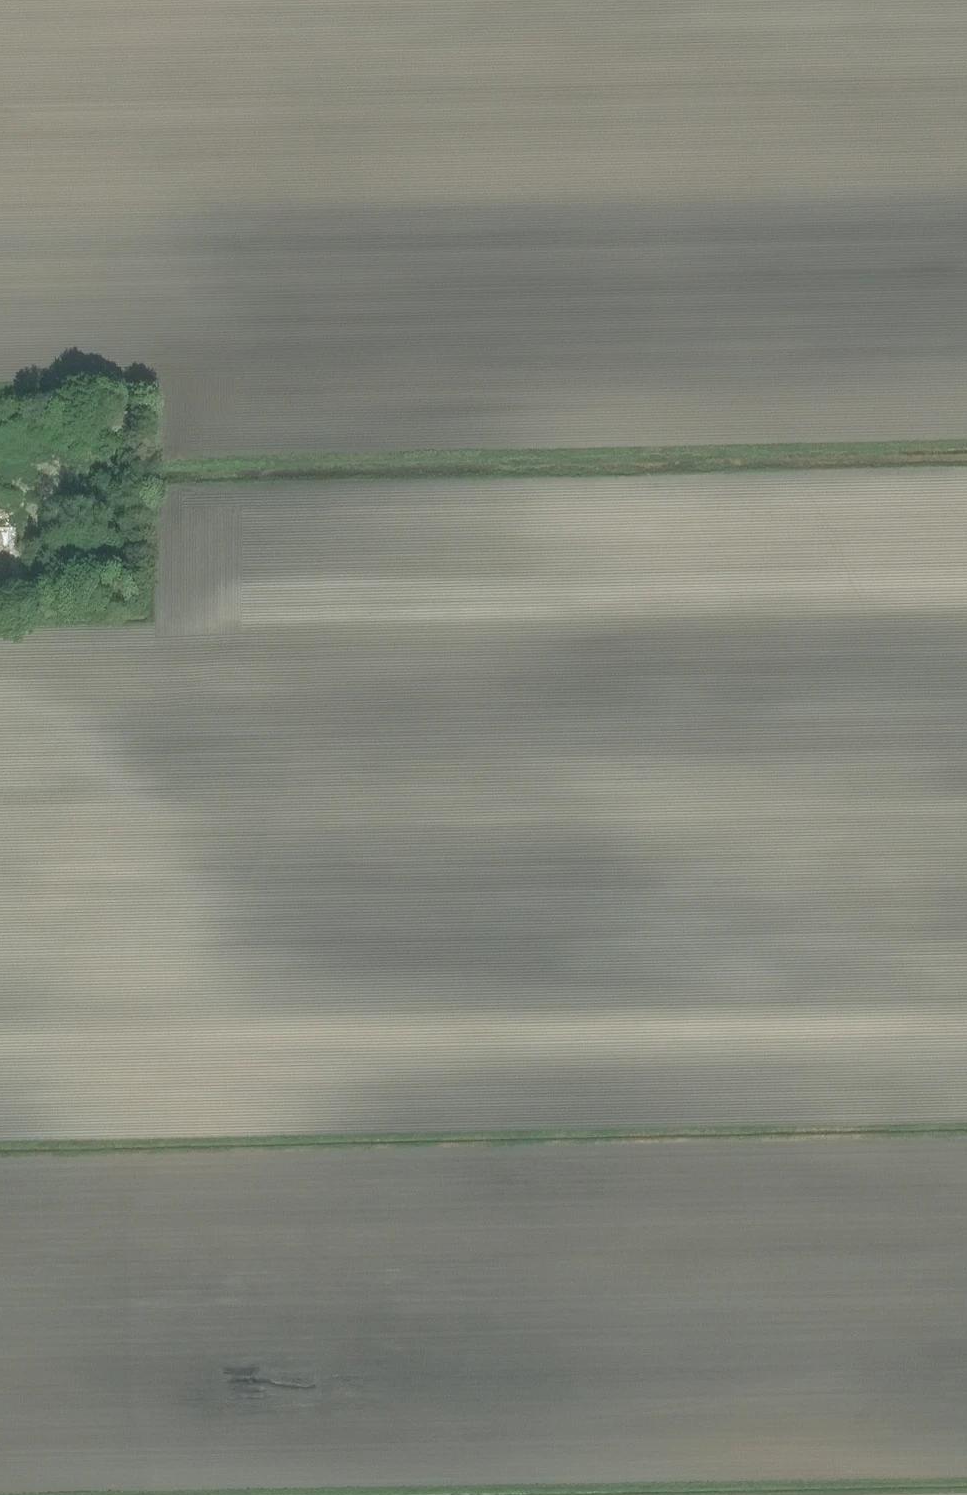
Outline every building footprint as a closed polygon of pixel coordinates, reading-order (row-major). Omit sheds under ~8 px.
[(15,587),(13,523),(0,523),(0,588),(15,587)]
